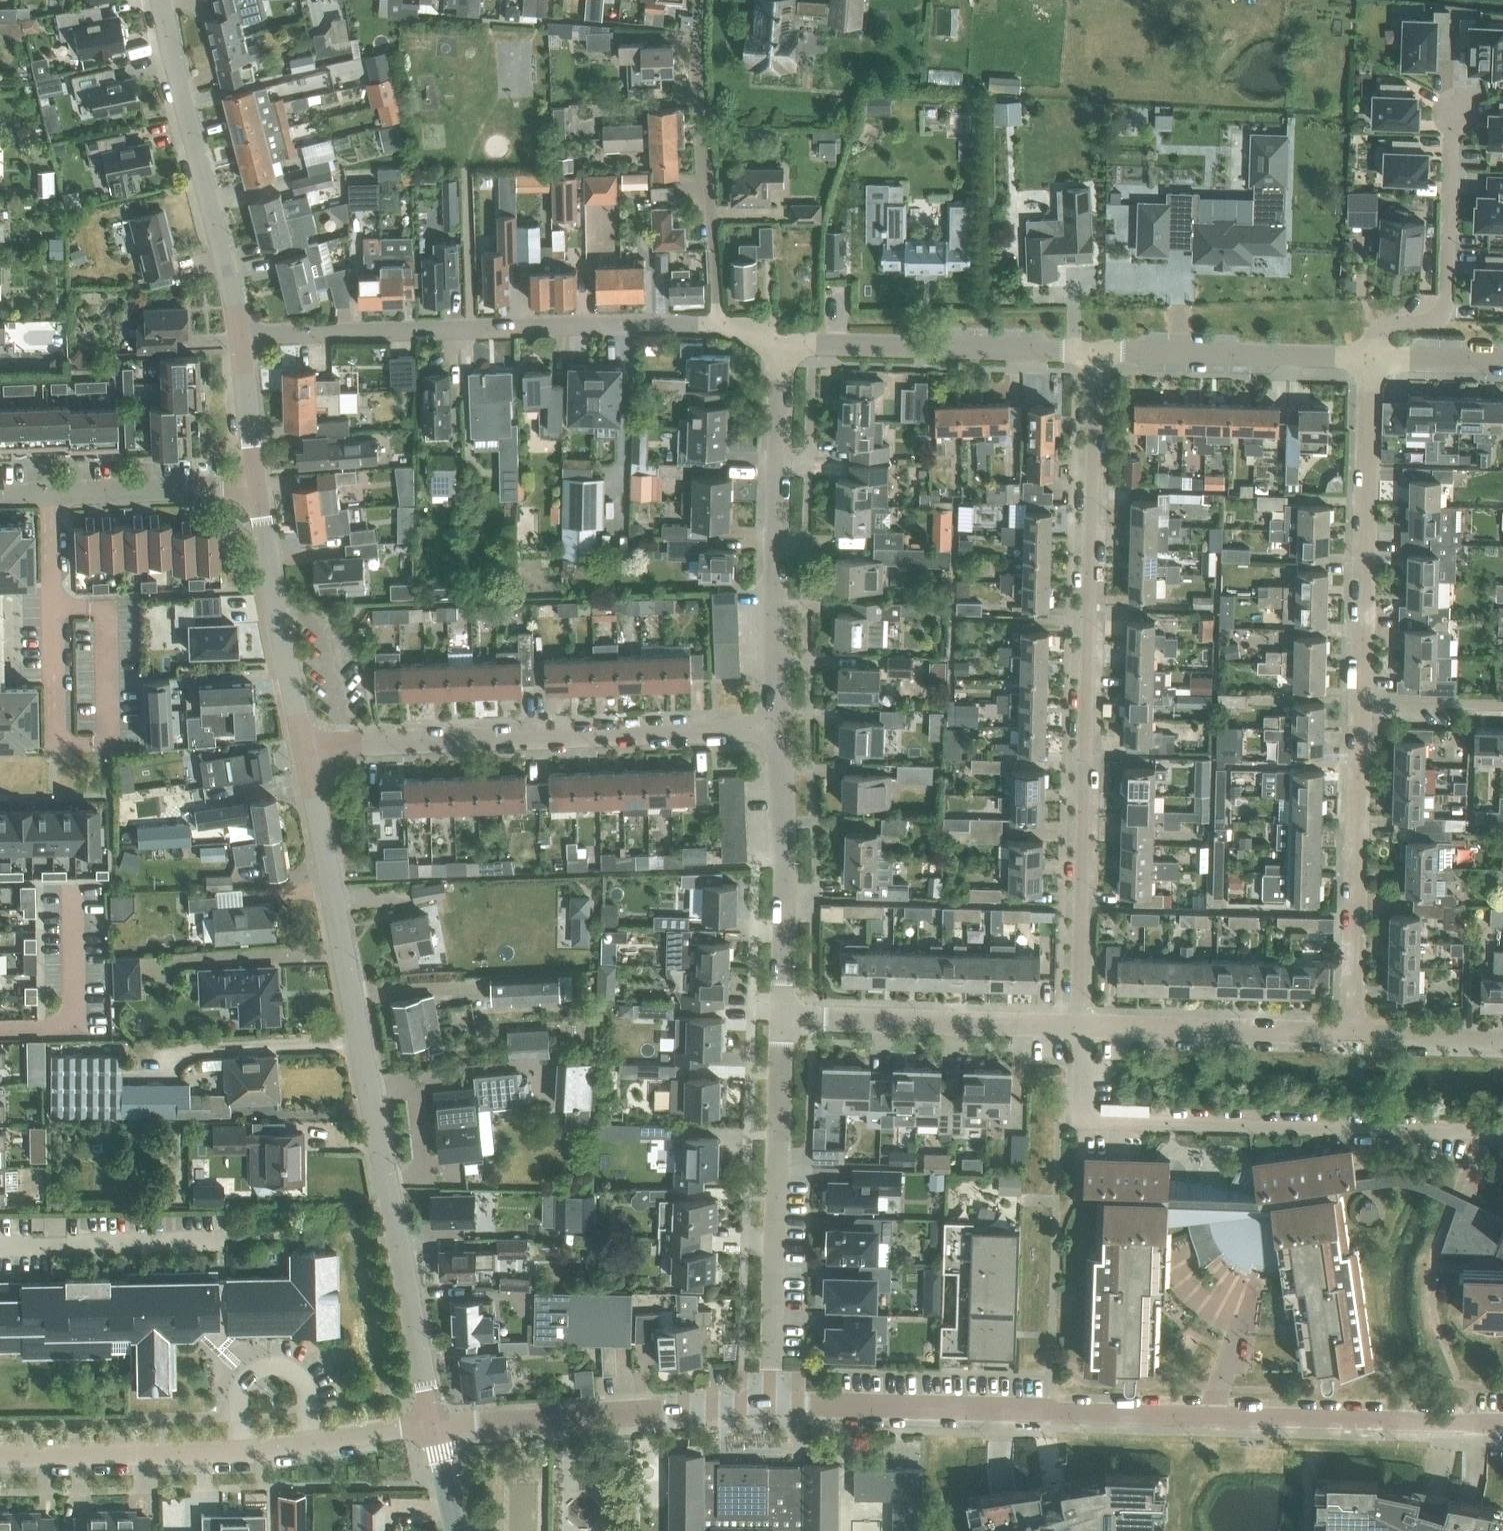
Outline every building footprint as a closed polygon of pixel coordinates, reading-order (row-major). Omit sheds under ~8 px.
[(214,43),(245,35),(241,22),(267,16),(264,0),(223,0),(226,14),(208,19),(214,43)] [(389,18),(418,20),(418,7),(402,7),(403,0),(390,0),(389,18)] [(419,12),(442,14),(435,3),(435,0),(420,0),(419,12)] [(460,15),(468,16),(469,0),(461,0),(460,15)] [(481,16),(482,16),(482,0),(469,0),(468,16),(481,16)] [(537,20),(539,0),(526,0),(525,20),(537,20)] [(539,20),(539,15),(549,16),(550,0),(539,0),(537,20),(539,20)] [(599,20),(600,0),(588,0),(587,20),(599,20)] [(655,11),(656,0),(646,0),(644,23),(654,23),(655,11)] [(655,11),(664,12),(665,0),(656,0),(655,11)] [(756,25),(750,24),(747,58),(787,61),(788,53),(794,54),(796,32),(788,31),(790,9),(792,10),(792,9),(793,3),(793,0),(759,0),(756,25)] [(832,12),(833,6),(827,5),(828,1),(810,0),(798,0),(798,3),(793,3),(792,9),(797,9),(797,11),(827,13),(827,12),(832,12)] [(831,22),(859,24),(860,16),(861,0),(833,0),(833,6),(832,12),(832,14),(831,22)] [(56,14),(61,40),(68,39),(70,52),(75,55),(80,54),(80,57),(123,49),(122,41),(125,36),(123,27),(119,24),(117,16),(96,20),(93,18),(91,7),(56,14)] [(16,21),(16,18),(15,8),(0,8),(0,21),(16,21)] [(29,8),(15,8),(16,18),(29,18),(29,8)] [(1405,19),(1404,65),(1423,65),(1423,63),(1434,63),(1434,55),(1447,55),(1448,10),(1434,10),(1434,20),(1405,19)] [(655,11),(654,23),(663,24),(664,12),(655,11)] [(1460,42),(1472,42),(1471,69),(1483,70),(1502,71),(1502,28),(1475,27),(1475,19),(1461,18),(1460,42)] [(616,31),(588,32),(589,51),(616,50),(616,31)] [(327,32),(314,34),(318,55),(352,49),(351,40),(349,40),(349,37),(328,41),(327,32)] [(248,48),(245,35),(214,43),(224,86),(255,78),(251,58),(261,56),(258,45),(248,48)] [(628,60),(629,87),(662,87),(661,72),(675,72),(674,45),(646,46),(646,42),(620,43),(620,60),(628,60)] [(385,52),(365,56),(370,81),(390,77),(385,52)] [(292,59),(294,72),(314,68),(312,55),(292,59)] [(49,76),(45,59),(30,62),(34,79),(49,76)] [(70,76),(75,100),(90,97),(94,114),(138,105),(132,78),(106,84),(103,69),(70,76)] [(62,89),(59,76),(35,81),(38,94),(62,89)] [(366,84),(372,105),(395,99),(390,78),(366,84)] [(1379,120),(1421,121),(1422,104),(1420,104),(1420,94),(1411,94),(1411,81),(1386,80),(1385,93),(1380,93),(1379,120)] [(268,87),(255,90),(225,98),(230,119),(247,115),(248,118),(285,109),(281,92),(271,95),(268,87)] [(891,93),(867,93),(867,111),(891,111),(891,93)] [(41,106),(48,104),(47,96),(39,98),(41,106)] [(307,97),(291,100),(293,108),(309,104),(307,97)] [(401,120),(397,101),(377,105),(382,125),(397,121),(401,120)] [(1022,120),(1021,101),(995,103),(996,122),(1022,120)] [(651,122),(603,124),(604,138),(627,137),(685,134),(684,108),(651,109),(651,122)] [(247,115),(230,119),(236,140),(265,133),(288,127),(290,126),(285,109),(248,118),(247,115)] [(1493,141),(1502,141),(1502,111),(1496,111),(1496,121),(1493,121),(1493,141)] [(555,138),(567,138),(565,114),(554,115),(555,138)] [(1120,127),(1123,130),(1128,130),(1132,127),(1132,122),(1129,119),(1124,119),(1120,122),(1120,127)] [(402,147),(398,128),(397,125),(380,128),(385,151),(398,148),(402,147)] [(288,127),(265,133),(236,140),(241,161),(258,157),(257,153),(294,144),(294,142),(292,143),(288,127)] [(31,128),(31,139),(42,139),(42,128),(31,128)] [(836,132),(813,132),(813,141),(820,141),(836,141),(836,132)] [(652,161),(655,161),(656,175),(678,174),(677,147),(685,147),(685,134),(627,137),(604,138),(605,153),(652,151),(652,161)] [(104,162),(110,193),(138,187),(135,174),(151,170),(146,143),(119,149),(116,135),(84,141),(88,165),(104,162)] [(1217,260),(1217,264),(1230,264),(1230,261),(1252,261),(1252,251),(1284,252),(1287,137),(1254,136),(1252,183),(1255,183),(1254,223),(1250,228),(1247,225),(1236,225),(1235,224),(1228,221),(1221,220),(1215,224),(1214,224),(1213,224),(1198,224),(1199,194),(1168,193),(1168,205),(1141,204),(1140,252),(1168,253),(1168,247),(1196,248),(1196,260),(1217,260)] [(1390,151),(1385,151),(1384,178),(1426,180),(1426,163),(1424,163),(1424,152),(1415,152),(1415,139),(1390,139),(1390,151)] [(64,143),(53,145),(55,156),(66,154),(64,143)] [(258,157),(241,161),(246,183),(276,175),(273,161),(285,158),(285,156),(296,153),(294,144),(257,153),(258,157)] [(555,171),(574,170),(574,157),(555,158),(555,171)] [(329,158),(308,163),(311,176),(332,170),(329,158)] [(379,180),(403,179),(402,167),(378,168),(379,180)] [(770,204),(770,185),(783,185),(783,168),(734,168),(734,180),(732,180),(732,204),(770,204)] [(311,176),(292,180),(295,193),(336,183),(332,170),(311,176)] [(1482,221),(1495,222),(1495,226),(1502,226),(1502,172),(1494,171),(1493,192),(1486,191),(1485,202),(1483,202),(1482,221)] [(650,172),(624,173),(624,190),(650,189),(650,172)] [(517,195),(517,191),(516,175),(502,175),(502,195),(517,195)] [(586,176),(587,202),(618,201),(617,175),(586,176)] [(455,198),(454,178),(442,178),(443,199),(455,198)] [(557,178),(558,219),(579,219),(579,178),(557,178)] [(389,180),(380,180),(380,191),(389,191),(389,180)] [(379,182),(349,183),(350,207),(380,206),(379,182)] [(907,268),(907,272),(908,272),(908,271),(947,271),(947,272),(949,272),(949,268),(969,268),(969,269),(971,269),(971,256),(972,256),(972,252),(971,252),(971,240),(969,240),(970,200),(949,200),(949,236),(947,236),(947,238),(908,237),(907,237),(907,199),(904,199),(904,183),(890,183),(890,199),(886,199),(887,227),(884,227),(884,231),(886,231),(886,241),(885,241),(885,252),(883,252),(883,257),(885,257),(885,268),(886,269),(886,268),(907,268)] [(54,186),(40,187),(41,195),(54,195),(54,186)] [(653,187),(653,190),(653,200),(677,199),(676,187),(653,187)] [(1029,278),(1057,277),(1057,261),(1079,260),(1079,256),(1093,255),(1090,189),(1068,190),(1069,219),(1027,220),(1029,278)] [(1111,192),(1111,203),(1122,203),(1122,193),(1111,192)] [(1377,192),(1349,192),(1349,212),(1377,212),(1377,192)] [(251,200),(252,204),(248,205),(253,226),(257,225),(312,211),(308,195),(282,201),(280,193),(251,200)] [(329,206),(331,210),(344,221),(349,221),(348,202),(329,206)] [(822,205),(793,204),(793,221),(822,221),(822,205)] [(673,207),(653,208),(655,248),(687,247),(686,226),(674,227),(673,207)] [(1422,265),(1421,264),(1426,222),(1407,220),(1408,210),(1387,207),(1386,218),(1383,218),(1379,260),(1378,260),(1378,262),(1422,266),(1422,265)] [(326,208),(312,211),(257,225),(263,249),(292,242),(291,235),(316,229),(317,236),(332,232),(326,208)] [(163,211),(130,220),(145,278),(173,271),(163,235),(169,233),(163,211)] [(509,259),(519,259),(518,226),(517,215),(501,215),(502,251),(484,251),(486,302),(510,301),(509,259)] [(531,300),(554,300),(554,271),(553,249),(540,250),(540,225),(518,226),(519,259),(519,262),(530,262),(530,272),(531,300)] [(757,257),(778,257),(777,225),(764,225),(764,243),(744,243),(744,245),(740,245),(740,260),(732,261),(734,293),(758,292),(757,257)] [(844,232),(826,232),(827,256),(844,256),(844,232)] [(278,261),(284,284),(314,276),(326,273),(322,260),(320,251),(336,247),(334,238),(305,246),(307,253),(278,261)] [(62,241),(49,241),(49,260),(62,260),(62,241)] [(436,258),(424,259),(424,271),(425,285),(425,303),(450,303),(450,283),(458,283),(457,243),(435,243),(436,258)] [(554,271),(554,300),(577,299),(577,271),(573,271),(572,258),(568,259),(568,249),(553,249),(554,271)] [(80,250),(70,254),(74,264),(84,260),(80,250)] [(414,251),(382,252),(382,272),(383,305),(406,304),(406,299),(405,288),(415,288),(415,286),(414,271),(414,251)] [(366,273),(360,273),(361,305),(383,305),(382,272),(382,252),(366,252),(366,273)] [(669,270),(669,252),(656,253),(657,270),(669,270)] [(1474,297),(1502,298),(1502,255),(1486,255),(1486,274),(1477,274),(1477,284),(1474,284),(1474,297)] [(634,267),(621,267),(621,298),(645,298),(644,260),(634,260),(634,267)] [(326,273),(314,276),(284,284),(290,308),(320,300),(317,289),(331,287),(337,306),(349,306),(348,267),(326,273)] [(619,298),(621,298),(621,267),(597,268),(598,299),(603,299),(603,303),(620,303),(619,298)] [(673,279),(671,279),(672,301),(704,300),(704,278),(690,278),(690,269),(673,270),(673,279)] [(424,271),(414,271),(415,286),(425,285),(424,271)] [(143,311),(144,329),(136,330),(137,354),(174,352),(174,339),(186,339),(185,309),(143,311)] [(681,354),(691,355),(690,380),(730,381),(731,355),(703,354),(703,343),(681,342),(681,354)] [(71,360),(82,368),(90,358),(80,349),(71,360)] [(415,356),(390,357),(391,389),(416,388),(415,356)] [(196,358),(159,360),(160,384),(197,383),(196,358)] [(595,419),(596,369),(588,369),(588,365),(573,364),(571,418),(595,419)] [(604,369),(596,369),(595,419),(618,420),(619,366),(604,365),(604,369)] [(133,369),(122,369),(123,377),(133,377),(133,369)] [(357,392),(357,371),(339,371),(339,379),(316,380),(316,372),(284,373),(285,394),(357,392)] [(543,411),(544,438),(566,438),(564,386),(553,386),(552,371),(525,372),(526,411),(543,411)] [(512,373),(471,374),(472,399),(473,435),(475,435),(488,434),(501,434),(501,449),(518,448),(517,425),(510,425),(510,398),(512,398),(512,373)] [(451,428),(449,375),(427,376),(428,403),(423,403),(424,429),(451,428)] [(123,377),(123,385),(134,385),(133,377),(123,377)] [(653,377),(653,390),(670,390),(685,391),(686,378),(653,377)] [(846,380),(845,394),(841,394),(841,419),(874,420),(875,394),(884,391),(884,381),(846,380)] [(100,382),(92,383),(92,392),(100,392),(100,382)] [(100,382),(100,392),(108,391),(108,382),(100,382)] [(915,396),(914,421),(927,422),(927,396),(927,382),(915,382),(915,389),(915,396)] [(60,393),(60,383),(52,384),(52,394),(60,393)] [(68,393),(68,383),(60,383),(60,393),(68,393)] [(76,392),(84,392),(84,383),(76,383),(76,392)] [(84,392),(92,392),(92,383),(84,383),(84,392)] [(149,408),(198,406),(197,383),(160,384),(160,407),(149,408)] [(37,394),(36,384),(28,385),(29,395),(37,394)] [(13,395),(21,395),(21,385),(13,386),(13,395)] [(28,385),(21,385),(21,395),(29,395),(28,385)] [(123,385),(123,393),(134,393),(134,385),(123,385)] [(5,396),(13,395),(13,386),(5,386),(5,396)] [(679,418),(679,427),(688,427),(728,429),(729,403),(723,403),(723,392),(689,391),(689,395),(689,403),(689,418),(679,418)] [(358,411),(357,392),(285,394),(285,427),(316,426),(316,405),(328,405),(328,413),(340,413),(340,412),(358,411)] [(134,393),(123,393),(123,401),(134,401),(134,393)] [(1422,437),(1427,437),(1434,437),(1435,397),(1409,396),(1408,408),(1396,408),(1395,432),(1408,432),(1408,425),(1422,426),(1422,437)] [(1441,437),(1449,437),(1450,426),(1460,427),(1461,398),(1435,397),(1434,437),(1441,437)] [(1477,439),(1485,439),(1486,398),(1461,398),(1460,427),(1474,427),(1474,439),(1477,439)] [(1485,439),(1477,439),(1477,451),(1491,451),(1492,440),(1495,440),(1495,428),(1502,428),(1502,399),(1486,398),(1485,439)] [(1161,403),(1136,402),(1135,429),(1147,429),(1146,451),(1159,452),(1161,403)] [(1168,452),(1169,438),(1184,439),(1184,430),(1185,404),(1161,403),(1159,452),(1162,452),(1165,452),(1168,452)] [(962,431),(986,430),(985,404),(961,405),(962,431)] [(986,430),(986,439),(986,452),(994,452),(994,439),(999,439),(999,430),(1010,430),(1010,429),(1022,429),(1022,404),(1009,404),(985,404),(986,430)] [(1198,452),(1207,452),(1209,405),(1185,404),(1184,430),(1195,430),(1195,443),(1199,443),(1198,452)] [(937,432),(962,431),(961,405),(937,405),(937,432)] [(1219,431),(1232,431),(1233,405),(1209,405),(1207,452),(1215,453),(1216,444),(1219,444),(1219,431)] [(1255,454),(1256,432),(1257,406),(1233,405),(1232,431),(1245,432),(1245,442),(1247,442),(1246,454),(1255,454)] [(149,408),(150,432),(186,431),(185,407),(198,407),(198,406),(149,408)] [(1030,457),(1029,477),(1053,478),(1056,407),(1031,406),(1030,444),(1042,444),(1042,457),(1030,457)] [(1281,407),(1257,406),(1256,432),(1255,454),(1264,454),(1265,432),(1281,433),(1281,407)] [(66,444),(66,449),(67,449),(66,407),(42,408),(43,445),(66,444)] [(66,407),(67,449),(91,448),(90,410),(66,411),(66,407)] [(1288,422),(1287,479),(1300,480),(1301,450),(1329,451),(1329,423),(1330,408),(1301,407),(1301,423),(1288,422)] [(43,445),(42,408),(18,409),(19,446),(43,445)] [(18,409),(0,410),(0,447),(19,446),(18,409)] [(90,410),(91,448),(116,447),(114,409),(90,410)] [(124,425),(134,424),(134,416),(124,416),(124,425)] [(320,437),(326,436),(326,437),(333,436),(345,435),(351,435),(350,419),(319,421),(320,437)] [(883,420),(874,420),(841,419),(840,445),(852,445),(852,458),(890,460),(890,445),(882,445),(883,420)] [(124,425),(124,433),(134,433),(134,424),(124,425)] [(679,427),(678,464),(684,464),(720,465),(720,454),(728,454),(728,429),(688,427),(679,427)] [(151,457),(187,455),(186,431),(150,432),(151,457)] [(328,461),(329,465),(377,461),(376,440),(345,443),(345,435),(333,436),(326,437),(326,436),(320,437),(301,438),(302,448),(295,448),(296,451),(293,452),(294,461),(297,463),(299,462),(299,468),(314,466),(314,462),(328,461)] [(1441,437),(1434,437),(1427,437),(1427,462),(1441,462),(1441,437)] [(986,469),(986,452),(986,439),(978,440),(978,469),(986,469)] [(946,440),(937,440),(938,454),(946,454),(946,440)] [(518,448),(501,449),(502,498),(519,497),(519,479),(518,448)] [(1477,451),(1476,463),(1491,463),(1491,451),(1477,451)] [(460,455),(431,455),(431,483),(434,484),(434,494),(457,495),(457,484),(460,484),(460,455)] [(1125,481),(1139,482),(1140,458),(1126,457),(1125,481)] [(566,460),(565,477),(594,478),(594,461),(566,460)] [(632,463),(632,474),(634,474),(654,474),(659,475),(663,476),(683,476),(684,464),(678,464),(660,463),(648,463),(632,463)] [(872,505),(888,506),(889,467),(851,465),(851,478),(839,478),(838,503),(872,505)] [(1440,506),(1440,503),(1441,480),(1457,480),(1458,466),(1407,465),(1407,480),(1412,480),(1411,505),(1440,506)] [(415,467),(395,468),(396,476),(414,475),(415,467)] [(1468,469),(1468,477),(1502,478),(1502,470),(1468,469)] [(295,489),(298,513),(339,509),(337,484),(357,483),(356,471),(336,472),(318,474),(319,486),(295,489)] [(1173,471),(1159,471),(1158,487),(1182,488),(1183,474),(1173,474),(1173,471)] [(1207,476),(1206,488),(1228,489),(1229,474),(1209,473),(1209,476),(1207,476)] [(634,474),(634,498),(654,499),(654,474),(634,474)] [(1183,474),(1182,488),(1206,488),(1207,476),(1187,476),(1187,474),(1183,474)] [(682,491),(682,500),(692,500),(732,501),(733,476),(693,475),(693,491),(682,491)] [(565,523),(564,559),(595,560),(596,528),(606,528),(608,480),(565,479),(565,503),(565,523)] [(988,501),(1020,501),(1020,482),(988,481),(988,501)] [(1044,481),(1024,481),(1024,504),(1054,504),(1054,492),(1044,492),(1044,481)] [(1286,482),(1286,490),(1303,490),(1303,482),(1300,482),(1287,482),(1286,482)] [(1240,495),(1253,495),(1253,485),(1240,484),(1240,495)] [(939,490),(931,490),(931,501),(940,501),(939,490)] [(931,501),(931,493),(921,493),(921,507),(931,507),(931,501)] [(1160,493),(1160,501),(1171,502),(1182,502),(1203,503),(1223,504),(1224,495),(1203,494),(1182,493),(1160,493)] [(1291,507),(1291,494),(1262,494),(1261,507),(1291,507)] [(682,500),(682,512),(692,513),(691,525),(707,526),(710,526),(731,527),(732,501),(692,500),(682,500)] [(1134,500),(1133,525),(1181,527),(1181,526),(1181,517),(1170,516),(1159,516),(1160,501),(1134,500)] [(879,531),(878,547),(905,548),(905,547),(906,530),(887,530),(888,506),(872,505),(838,503),(837,529),(879,531)] [(1461,503),(1440,503),(1440,506),(1411,505),(1410,531),(1402,530),(1402,542),(1460,544),(1460,543),(1455,543),(1455,531),(1460,531),(1461,503)] [(958,528),(973,529),(974,505),(959,505),(958,528)] [(1271,519),(1270,530),(1330,531),(1330,506),(1300,506),(1300,518),(1287,518),(1287,519),(1271,519)] [(940,507),(939,520),(950,521),(950,507),(940,507)] [(339,509),(298,513),(301,538),(356,532),(354,508),(339,509)] [(999,534),(1022,535),(1052,536),(1053,511),(1026,510),(1026,525),(1008,524),(1008,522),(996,522),(995,534),(999,534)] [(172,570),(170,533),(170,524),(157,525),(157,515),(149,516),(149,526),(145,526),(147,562),(170,561),(171,570),(172,570)] [(132,517),(132,526),(121,527),(123,563),(147,562),(145,526),(141,526),(140,516),(132,517)] [(84,519),(84,528),(72,529),(74,566),(99,565),(97,528),(93,528),(92,518),(84,519)] [(100,518),(101,528),(97,528),(99,565),(123,563),(121,527),(109,528),(108,518),(100,518)] [(195,569),(220,568),(218,530),(205,531),(205,521),(197,522),(198,531),(193,532),(195,569)] [(189,532),(188,522),(181,523),(181,532),(170,533),(172,570),(195,569),(193,532),(189,532)] [(645,529),(639,523),(632,523),(631,536),(644,536),(645,529)] [(31,581),(30,531),(17,532),(17,524),(0,524),(0,582),(31,581)] [(663,524),(662,536),(668,536),(687,536),(687,525),(687,524),(663,524)] [(1133,525),(1132,549),(1158,550),(1167,550),(1168,533),(1174,533),(1180,533),(1181,527),(1133,525)] [(470,527),(469,537),(478,537),(478,528),(470,527)] [(350,533),(352,545),(373,542),(372,530),(350,533)] [(400,530),(400,540),(412,541),(413,531),(400,530)] [(1329,556),(1330,531),(1270,530),(1270,540),(1291,540),(1291,553),(1299,553),(1299,555),(1329,556)] [(1025,543),(1025,559),(1051,560),(1052,536),(1022,535),(999,534),(999,541),(1007,541),(1007,543),(1025,543)] [(668,556),(701,557),(701,577),(732,578),(733,550),(710,549),(710,537),(687,537),(687,536),(668,536),(668,556)] [(973,554),(973,539),(960,539),(960,554),(973,554)] [(1460,567),(1460,544),(1402,542),(1401,554),(1409,554),(1408,580),(1438,581),(1438,567),(1460,567)] [(347,558),(315,560),(318,590),(347,587),(348,595),(367,593),(363,557),(379,556),(378,543),(346,545),(347,558)] [(866,577),(881,577),(882,562),(902,563),(902,564),(950,565),(951,548),(905,547),(905,548),(878,547),(867,546),(867,560),(836,559),(835,589),(866,589),(866,577)] [(1254,548),(1226,547),(1225,560),(1254,561),(1254,548)] [(1132,549),(1131,573),(1157,574),(1166,574),(1170,574),(1180,575),(1180,564),(1157,563),(1158,550),(1132,549)] [(1025,559),(1024,583),(1050,584),(1051,560),(1025,559)] [(1202,575),(1215,575),(1215,566),(1202,566),(1202,575)] [(1298,572),(1298,582),(1272,582),(1272,596),(1328,597),(1328,573),(1298,572)] [(1131,573),(1130,597),(1156,598),(1157,574),(1131,573)] [(1001,574),(1001,582),(1013,583),(1014,575),(1001,574)] [(187,589),(196,588),(196,578),(187,579),(187,589)] [(458,578),(432,579),(432,593),(458,592),(458,578)] [(148,591),(156,591),(155,580),(148,581),(148,591)] [(1437,603),(1438,581),(1408,580),(1407,605),(1400,605),(1399,617),(1454,619),(1454,604),(1437,603)] [(140,591),(148,591),(148,581),(139,581),(140,591)] [(1050,584),(1024,583),(1013,583),(1001,582),(1001,590),(1013,591),(1013,594),(1023,594),(1023,608),(1049,609),(1050,584)] [(92,593),(100,593),(100,583),(91,583),(92,593)] [(416,584),(393,584),(393,599),(416,598),(416,584)] [(1259,584),(1258,595),(1268,595),(1268,585),(1259,584)] [(712,604),(738,603),(737,591),(712,592),(712,604)] [(1214,595),(1195,595),(1195,607),(1214,607),(1214,595)] [(1297,620),(1297,621),(1327,622),(1328,597),(1272,596),(1268,595),(1258,595),(1258,605),(1285,606),(1285,620),(1297,620)] [(191,653),(236,651),(236,635),(234,635),(233,623),(218,624),(217,610),(220,610),(219,596),(194,597),(194,611),(202,610),(203,624),(190,625),(191,653)] [(664,599),(640,600),(640,612),(655,612),(664,612),(664,599)] [(674,599),(664,599),(664,612),(674,611),(674,599)] [(605,614),(616,613),(615,600),(591,601),(592,611),(604,610),(605,614)] [(615,600),(616,613),(625,613),(625,600),(615,600)] [(567,602),(568,615),(592,614),(592,611),(591,601),(567,602)] [(885,618),(899,618),(899,608),(911,609),(911,602),(853,601),(852,613),(838,613),(837,642),(866,643),(866,635),(884,636),(885,618)] [(557,615),(568,615),(567,602),(557,603),(557,615)] [(956,614),(980,614),(980,602),(956,602),(956,614)] [(713,617),(738,616),(738,603),(712,604),(713,617)] [(503,604),(495,605),(495,617),(504,617),(503,604)] [(475,618),(495,617),(495,605),(483,605),(483,607),(475,607),(475,618)] [(423,620),(447,619),(447,607),(435,607),(435,610),(423,610),(423,620)] [(456,619),(456,607),(447,607),(447,619),(456,619)] [(388,622),(399,622),(399,608),(388,609),(388,622)] [(421,608),(399,608),(399,622),(423,620),(423,610),(421,610),(421,608)] [(1154,646),(1164,646),(1178,647),(1178,638),(1165,637),(1165,633),(1155,633),(1155,622),(1168,622),(1184,623),(1185,613),(1153,612),(1152,621),(1129,620),(1128,645),(1154,646)] [(713,629),(739,628),(738,616),(713,617),(713,629)] [(1235,626),(1235,616),(1221,616),(1220,626),(1235,626)] [(1453,629),(1454,619),(1399,617),(1399,629),(1407,629),(1406,655),(1435,655),(1456,656),(1456,654),(1454,654),(1454,629),(1453,629)] [(714,641),(739,640),(739,628),(713,629),(714,641)] [(534,683),(533,660),(532,631),(519,632),(519,652),(497,653),(497,661),(498,694),(522,693),(522,684),(534,683)] [(1022,632),(1021,657),(1048,658),(1049,633),(1022,632)] [(1258,661),(1326,663),(1327,638),(1297,637),(1296,650),(1283,649),(1283,651),(1267,650),(1266,660),(1258,660),(1258,661)] [(714,653),(740,652),(739,640),(714,641),(714,653)] [(1227,659),(1241,656),(1239,642),(1224,644),(1227,659)] [(593,658),(595,691),(619,690),(618,657),(617,643),(593,644),(593,658)] [(1154,670),(1154,646),(1128,645),(1128,669),(1154,670)] [(1177,655),(1178,647),(1164,646),(1164,655),(1177,655)] [(999,648),(999,656),(1011,657),(1011,649),(999,648)] [(377,699),(402,698),(401,665),(400,650),(376,651),(377,699)] [(715,665),(740,664),(740,652),(714,653),(715,665)] [(702,654),(666,655),(667,688),(691,687),(691,677),(703,677),(703,668),(702,654)] [(642,656),(643,689),(667,688),(666,655),(642,656)] [(1456,656),(1435,655),(1406,655),(1406,681),(1397,680),(1397,692),(1455,694),(1456,679),(1456,656)] [(618,657),(619,690),(643,689),(642,656),(618,657)] [(886,675),(911,676),(912,656),(887,656),(886,675)] [(1021,657),(1011,657),(999,656),(998,664),(1011,665),(1011,668),(1021,668),(1021,681),(1047,682),(1048,658),(1021,657)] [(534,683),(546,683),(546,692),(570,691),(569,658),(533,660),(534,683)] [(595,691),(593,658),(569,658),(570,691),(595,691)] [(473,662),(474,695),(498,694),(497,661),(473,662)] [(967,675),(967,661),(956,661),(956,675),(967,675)] [(1295,687),(1325,688),(1326,663),(1258,661),(1258,672),(1282,672),(1282,674),(1295,674),(1295,687)] [(449,663),(450,696),(474,695),(473,662),(449,663)] [(449,663),(425,664),(426,697),(450,696),(449,663)] [(425,664),(401,665),(402,698),(426,697),(425,664)] [(715,678),(741,676),(740,664),(715,665),(715,678)] [(841,666),(840,696),(879,698),(880,668),(841,666)] [(1127,693),(1184,695),(1184,685),(1164,684),(1164,681),(1153,681),(1154,670),(1128,669),(1127,693)] [(1192,688),(1192,695),(1212,695),(1212,677),(1192,677),(1192,688)] [(142,682),(146,745),(172,743),(169,681),(142,682)] [(1046,705),(1047,682),(1021,681),(1020,693),(1010,693),(1010,696),(997,696),(997,704),(1046,705)] [(198,688),(200,718),(185,718),(187,746),(213,744),(213,734),(233,733),(233,734),(252,733),(251,709),(252,709),(251,684),(198,688)] [(33,685),(23,685),(0,686),(0,744),(21,743),(21,735),(34,735),(33,685)] [(1218,705),(1246,706),(1246,693),(1218,692),(1218,705)] [(1153,702),(1176,703),(1177,696),(1184,696),(1184,695),(1127,693),(1126,717),(1152,718),(1153,702)] [(1177,696),(1176,703),(1176,704),(1188,705),(1188,696),(1184,696),(1177,696)] [(955,725),(967,726),(977,726),(977,705),(967,705),(955,705),(955,700),(947,700),(946,725),(955,725)] [(1265,716),(1264,727),(1294,728),(1324,729),(1325,704),(1295,703),(1294,714),(1280,713),(1280,716),(1265,716)] [(1046,729),(1046,705),(997,704),(997,712),(1009,712),(1009,715),(1020,716),(1019,728),(1046,729)] [(842,750),(883,752),(884,726),(905,727),(905,711),(881,710),(881,722),(843,720),(842,750)] [(944,712),(935,712),(935,724),(944,725),(944,712)] [(1127,751),(1175,752),(1175,734),(1163,734),(1163,730),(1152,729),(1152,718),(1126,717),(1125,742),(1127,742),(1127,751)] [(1229,726),(1218,725),(1217,760),(1238,759),(1238,746),(1228,746),(1229,726)] [(1264,727),(1264,738),(1279,738),(1278,761),(1296,761),(1296,753),(1323,754),(1324,729),(1294,728),(1264,727)] [(1045,754),(1046,729),(1019,728),(1019,744),(996,743),(996,752),(1045,754)] [(1396,766),(1425,767),(1426,742),(1433,742),(1434,729),(1404,728),(1403,741),(1396,740),(1396,766)] [(946,747),(962,747),(962,729),(946,729),(946,747)] [(1467,729),(1458,729),(1457,740),(1467,741),(1467,729)] [(1476,730),(1475,760),(1501,761),(1502,731),(1476,730)] [(1451,759),(1466,759),(1466,746),(1451,746),(1451,759)] [(247,751),(215,755),(219,783),(246,780),(271,777),(267,749),(247,751)] [(1195,758),(1195,795),(1209,795),(1209,759),(1195,758)] [(962,759),(955,759),(955,768),(968,768),(968,759),(962,759)] [(1003,760),(970,759),(970,771),(1003,772),(1003,760)] [(932,765),(898,764),(897,779),(931,779),(932,765)] [(1395,792),(1425,793),(1425,767),(1396,766),(1395,792)] [(719,777),(708,777),(695,778),(694,768),(670,769),(672,802),(708,800),(708,791),(720,791),(720,789),(719,777)] [(1124,768),(1124,794),(1153,795),(1154,779),(1181,779),(1181,769),(1154,769),(1124,768)] [(1226,779),(1226,768),(1217,768),(1216,779),(1226,779)] [(670,769),(646,770),(647,802),(660,802),(661,813),(671,813),(671,802),(672,802),(670,769)] [(623,803),(647,802),(646,770),(622,771),(623,803)] [(622,771),(598,772),(599,804),(623,803),(622,771)] [(1013,771),(1012,796),(1044,797),(1045,772),(1013,771)] [(1265,771),(1264,796),(1277,796),(1277,797),(1282,798),(1294,798),(1322,799),(1323,772),(1278,771),(1265,771)] [(550,783),(538,783),(539,806),(552,806),(552,815),(575,815),(575,805),(574,772),(550,773),(550,783)] [(598,772),(574,772),(575,805),(599,804),(598,772)] [(538,806),(539,806),(538,783),(526,784),(526,774),(502,775),(503,808),(527,807),(527,818),(538,818),(538,806)] [(478,776),(479,809),(503,808),(502,775),(478,776)] [(745,787),(745,775),(719,776),(719,777),(720,789),(745,787)] [(845,775),(844,805),(889,805),(889,776),(845,775)] [(478,776),(454,777),(455,809),(479,809),(478,776)] [(431,810),(455,809),(454,777),(429,778),(431,810)] [(132,778),(118,780),(118,791),(133,789),(132,778)] [(429,778),(405,779),(406,811),(431,810),(429,778)] [(380,780),(381,812),(406,811),(405,779),(380,780)] [(1226,791),(1226,779),(1216,779),(1216,791),(1226,791)] [(1454,793),(1466,793),(1466,781),(1454,781),(1454,793)] [(746,800),(745,787),(720,789),(720,791),(720,801),(746,800)] [(1240,787),(1230,787),(1230,796),(1240,796),(1240,787)] [(1216,802),(1225,803),(1226,791),(1216,791),(1216,802)] [(1416,830),(1453,831),(1453,819),(1445,819),(1434,819),(1434,807),(1424,807),(1425,793),(1395,792),(1394,818),(1416,818),(1416,830)] [(1153,810),(1153,795),(1124,794),(1123,819),(1153,820),(1164,820),(1181,820),(1181,810),(1153,810)] [(1499,823),(1500,795),(1499,811),(1475,810),(1475,822),(1499,823)] [(1043,822),(1044,797),(1012,796),(1011,821),(1043,822)] [(1211,796),(1196,796),(1196,813),(1210,813),(1211,796)] [(224,806),(194,811),(197,828),(225,824),(248,821),(251,838),(280,834),(279,832),(274,799),(274,797),(224,806)] [(1294,798),(1293,823),(1321,824),(1322,799),(1294,798)] [(720,801),(721,813),(746,812),(746,800),(720,801)] [(1225,814),(1225,803),(1216,802),(1216,814),(1225,814)] [(75,848),(74,809),(73,809),(73,810),(52,810),(53,848),(75,848)] [(74,809),(75,848),(97,847),(97,843),(103,843),(103,825),(97,826),(96,809),(74,809)] [(31,810),(9,811),(10,849),(31,848),(31,810)] [(31,848),(53,848),(52,810),(31,811),(31,810),(31,848)] [(10,849),(9,811),(8,811),(0,811),(0,849),(10,849)] [(747,824),(746,812),(721,813),(721,825),(747,824)] [(1216,814),(1215,826),(1225,827),(1225,814),(1216,814)] [(905,834),(905,818),(881,818),(880,833),(905,834)] [(942,830),(1001,831),(1001,818),(969,818),(968,829),(942,829),(942,830)] [(1453,819),(1453,831),(1466,831),(1466,819),(1466,818),(1453,818),(1453,819)] [(1152,845),(1153,820),(1123,819),(1123,844),(1152,845)] [(1180,829),(1181,820),(1164,820),(1163,829),(1180,829)] [(1277,823),(1276,848),(1292,849),(1321,850),(1321,824),(1293,823),(1277,823)] [(722,837),(747,836),(747,824),(721,825),(722,837)] [(177,825),(136,826),(137,845),(178,844),(177,825)] [(1228,827),(1225,827),(1215,826),(1215,838),(1225,839),(1227,839),(1228,827)] [(1001,841),(1001,831),(942,830),(942,841),(1000,842),(1001,842),(1001,841)] [(1407,867),(1437,868),(1437,867),(1452,868),(1453,831),(1416,830),(1415,840),(1408,840),(1407,867)] [(880,848),(880,833),(847,832),(846,857),(877,858),(885,858),(885,849),(880,848)] [(722,849),(748,848),(747,836),(722,837),(722,849)] [(1252,837),(1240,837),(1239,847),(1251,847),(1252,837)] [(1215,850),(1224,850),(1225,839),(1215,838),(1215,850)] [(262,857),(265,877),(286,874),(281,839),(232,846),(235,865),(251,863),(250,859),(262,857)] [(1001,866),(1010,866),(1043,867),(1043,842),(1001,841),(1001,842),(1000,842),(999,866),(1001,866)] [(1152,860),(1152,845),(1123,844),(1122,869),(1152,870),(1179,870),(1179,861),(1152,860)] [(223,857),(222,845),(199,846),(199,857),(223,857)] [(685,853),(685,861),(709,860),(708,845),(684,846),(685,853)] [(1209,846),(1197,846),(1197,851),(1196,856),(1209,856),(1209,846)] [(585,847),(577,848),(578,871),(595,870),(595,856),(585,856),(585,847)] [(566,871),(578,871),(577,848),(566,848),(566,871)] [(723,861),(748,860),(748,848),(722,849),(723,861)] [(1292,849),(1292,874),(1320,875),(1321,850),(1292,849)] [(1224,862),(1224,850),(1215,850),(1215,861),(1224,862)] [(141,856),(124,851),(119,867),(136,872),(141,856)] [(674,854),(675,866),(685,866),(685,861),(685,853),(674,854)] [(649,854),(625,855),(626,869),(649,868),(649,854)] [(665,854),(665,867),(675,866),(674,854),(665,854)] [(626,869),(625,855),(614,855),(615,869),(626,869)] [(408,857),(375,858),(375,859),(376,877),(409,876),(408,863),(408,857)] [(877,858),(846,857),(845,882),(857,883),(857,897),(879,897),(904,897),(904,882),(890,882),(891,859),(885,858),(877,858)] [(513,859),(505,860),(505,873),(514,872),(513,859)] [(505,860),(494,860),(494,862),(494,873),(505,873),(505,860)] [(1215,861),(1214,873),(1224,874),(1224,862),(1215,861)] [(457,862),(447,862),(447,874),(457,874),(457,862)] [(466,862),(457,862),(457,874),(466,873),(467,873),(466,863),(466,862)] [(418,863),(408,863),(409,876),(419,876),(433,875),(432,863),(418,863)] [(1042,892),(1043,867),(1010,866),(1001,866),(1000,874),(1010,877),(1010,891),(1042,892)] [(1407,867),(1406,892),(1414,892),(1413,904),(1444,905),(1456,905),(1456,898),(1453,894),(1446,894),(1447,878),(1454,878),(1454,868),(1437,868),(1407,867)] [(108,869),(95,869),(95,878),(108,878),(108,869)] [(1179,879),(1179,870),(1152,870),(1122,869),(1122,894),(1140,895),(1140,906),(1164,906),(1164,895),(1151,895),(1152,878),(1179,879)] [(41,871),(41,879),(53,879),(53,870),(41,871)] [(53,870),(53,879),(66,878),(66,870),(53,870)] [(10,879),(10,871),(0,871),(0,880),(10,879)] [(22,871),(10,871),(10,879),(23,879),(22,871)] [(706,884),(705,918),(737,918),(738,885),(721,884),(722,873),(684,872),(684,883),(706,884)] [(1224,885),(1224,874),(1214,873),(1214,885),(1224,885)] [(1242,874),(1229,874),(1229,887),(1242,887),(1242,874)] [(1264,874),(1263,900),(1291,901),(1319,902),(1320,875),(1292,874),(1264,874)] [(231,889),(230,875),(204,876),(205,890),(231,889)] [(443,881),(411,888),(414,902),(446,895),(443,881)] [(1214,885),(1214,897),(1223,897),(1224,885),(1214,885)] [(1000,888),(967,887),(967,900),(999,900),(1000,888)] [(215,896),(187,898),(188,911),(202,910),(203,916),(212,915),(214,944),(274,939),(272,919),(274,919),(274,914),(272,915),(271,904),(241,906),(216,908),(216,900),(215,896)] [(573,897),(572,914),(588,914),(589,897),(573,897)] [(22,900),(22,909),(35,909),(35,900),(22,900)] [(619,903),(602,903),(602,926),(619,926),(619,903)] [(871,906),(857,905),(844,905),(820,904),(820,920),(843,921),(843,917),(870,918),(871,906)] [(1413,916),(1392,915),(1391,941),(1421,941),(1428,942),(1428,932),(1421,932),(1421,916),(1443,916),(1444,905),(1413,904),(1413,916)] [(1443,916),(1443,923),(1464,923),(1465,905),(1456,905),(1444,905),(1443,916)] [(884,907),(871,906),(870,918),(884,919),(884,907)] [(1490,924),(1502,924),(1502,906),(1491,906),(1490,924)] [(906,907),(905,919),(919,920),(920,907),(906,907)] [(933,908),(920,907),(919,920),(932,920),(933,908)] [(968,921),(968,909),(943,908),(943,927),(953,928),(954,920),(968,921)] [(35,916),(35,909),(22,909),(22,917),(35,916)] [(982,910),(968,909),(968,921),(982,921),(982,910)] [(1017,922),(1017,910),(1003,910),(1003,922),(1017,922)] [(1031,911),(1017,910),(1017,922),(1031,923),(1031,911)] [(429,913),(393,920),(395,930),(396,930),(404,968),(420,964),(418,953),(436,950),(429,913)] [(1130,924),(1145,924),(1145,913),(1131,913),(1130,924)] [(1145,913),(1145,924),(1158,925),(1159,914),(1145,913)] [(1179,925),(1194,926),(1194,915),(1180,915),(1179,925)] [(1194,915),(1194,926),(1207,926),(1208,915),(1194,915)] [(653,929),(669,929),(688,930),(688,929),(688,917),(654,916),(653,929)] [(1229,927),(1243,927),(1243,916),(1229,916),(1229,927)] [(1243,916),(1243,927),(1256,927),(1257,916),(1243,916)] [(1290,930),(1292,930),(1292,918),(1277,917),(1277,928),(1290,929),(1290,930)] [(1292,918),(1292,930),(1318,931),(1319,919),(1292,918)] [(602,929),(602,940),(627,941),(627,930),(602,929)] [(636,929),(628,929),(628,943),(637,943),(636,929)] [(669,929),(668,967),(729,969),(730,943),(716,943),(716,930),(688,929),(688,930),(669,929)] [(572,934),(572,944),(588,944),(588,934),(572,934)] [(36,952),(35,937),(23,937),(23,952),(36,952)] [(1420,967),(1421,941),(1391,941),(1391,967),(1420,967)] [(1451,942),(1450,955),(1464,955),(1464,942),(1451,942)] [(954,953),(943,953),(942,985),(966,986),(967,953),(967,945),(955,944),(954,953)] [(844,964),(843,982),(868,983),(869,950),(869,945),(849,945),(846,946),(843,948),(842,952),(842,964),(844,964)] [(1117,991),(1143,992),(1144,959),(1121,958),(1121,946),(1107,946),(1106,981),(1118,982),(1117,991)] [(894,951),(869,950),(868,983),(893,984),(894,951)] [(1502,1007),(1502,950),(1496,950),(1495,977),(1483,977),(1483,969),(1471,969),(1470,999),(1482,999),(1482,1007),(1502,1007)] [(893,984),(917,984),(918,952),(894,951),(893,984)] [(36,952),(23,952),(24,973),(36,973),(36,952)] [(917,984),(942,985),(943,953),(918,952),(917,984)] [(966,986),(990,987),(991,954),(967,953),(966,986)] [(990,987),(1015,987),(1016,955),(991,954),(990,987)] [(1041,956),(1016,955),(1015,987),(1040,988),(1041,956)] [(114,998),(140,997),(138,957),(112,958),(114,998)] [(1168,959),(1144,959),(1143,992),(1167,992),(1168,959)] [(1193,960),(1168,959),(1167,992),(1192,993),(1193,960)] [(1217,961),(1193,960),(1192,993),(1217,994),(1217,961)] [(1313,964),(1291,963),(1290,996),(1291,996),(1291,999),(1305,999),(1305,996),(1315,996),(1315,982),(1329,982),(1329,961),(1313,960),(1313,964)] [(1242,962),(1217,961),(1217,994),(1241,994),(1242,962)] [(1267,962),(1242,962),(1241,994),(1266,995),(1267,962)] [(1291,963),(1267,962),(1266,995),(1290,996),(1291,963)] [(599,965),(598,1003),(614,1003),(615,965),(599,965)] [(722,994),(728,994),(729,969),(668,967),(667,972),(682,1000),(689,1000),(689,1005),(722,1006),(722,994)] [(1419,993),(1420,967),(1391,967),(1390,992),(1396,992),(1395,1005),(1426,1005),(1427,993),(1419,993)] [(239,1002),(240,1024),(278,1022),(275,968),(199,971),(201,1003),(239,1002)] [(493,1002),(559,999),(558,976),(492,979),(493,1002)] [(24,995),(36,995),(36,986),(24,986),(24,995)] [(36,1003),(36,995),(24,995),(24,1003),(36,1003)] [(422,996),(391,1001),(400,1045),(429,1040),(431,1051),(443,1049),(440,1037),(430,1039),(422,996)] [(634,1004),(633,1016),(674,1018),(674,1006),(634,1004)] [(719,1053),(721,1018),(678,1017),(676,1061),(710,1063),(710,1053),(719,1053)] [(564,1046),(543,1045),(543,1054),(564,1054),(564,1046)] [(51,1115),(121,1115),(122,1084),(122,1054),(51,1055),(51,1115)] [(277,1078),(275,1055),(222,1058),(223,1081),(277,1078)] [(559,1060),(558,1105),(567,1105),(567,1125),(589,1127),(591,1106),(593,1106),(595,1062),(559,1060)] [(687,1096),(687,1112),(719,1113),(719,1079),(688,1078),(688,1066),(626,1065),(625,1077),(671,1078),(671,1096),(687,1096)] [(44,1066),(26,1066),(27,1083),(44,1082),(44,1066)] [(822,1107),(845,1108),(847,1066),(833,1066),(833,1069),(824,1068),(824,1069),(820,1069),(819,1084),(823,1084),(822,1107)] [(868,1109),(867,1123),(880,1123),(880,1131),(882,1087),(870,1087),(871,1070),(861,1069),(861,1067),(847,1066),(845,1108),(868,1109)] [(882,1087),(880,1131),(893,1131),(893,1124),(916,1125),(917,1068),(904,1068),(903,1071),(894,1070),(893,1088),(882,1087)] [(940,1133),(951,1133),(952,1100),(951,1100),(940,1091),(941,1072),(931,1072),(931,1069),(917,1068),(916,1125),(938,1125),(938,1133),(940,1133)] [(986,1126),(987,1112),(988,1070),(974,1070),(974,1073),(964,1072),(964,1092),(953,1100),(952,1100),(951,1133),(964,1133),(964,1125),(986,1126)] [(1002,1071),(988,1070),(987,1112),(1000,1113),(999,1126),(1022,1127),(1022,1102),(1010,1102),(1011,1074),(1002,1074),(1002,1071)] [(474,1075),(476,1088),(434,1092),(441,1157),(463,1154),(464,1163),(484,1161),(479,1109),(513,1106),(513,1101),(527,1099),(525,1084),(520,1085),(519,1071),(474,1075)] [(278,1101),(277,1078),(223,1081),(224,1094),(188,1094),(188,1085),(122,1084),(121,1115),(229,1116),(229,1104),(278,1101)] [(250,1182),(256,1192),(267,1191),(272,1181),(302,1181),(302,1161),(298,1161),(297,1151),(302,1151),(301,1133),(249,1134),(244,1134),(244,1133),(244,1123),(211,1123),(210,1153),(245,1152),(245,1145),(249,1145),(250,1182)] [(641,1125),(641,1136),(670,1137),(673,1137),(673,1126),(671,1125),(641,1125)] [(45,1126),(30,1127),(31,1161),(46,1161),(45,1126)] [(1013,1133),(1012,1143),(1025,1144),(1025,1134),(1013,1133)] [(673,1149),(673,1150),(676,1150),(675,1171),(686,1172),(717,1172),(718,1138),(689,1137),(689,1138),(673,1137),(673,1149)] [(826,1137),(815,1137),(815,1148),(826,1148),(826,1137)] [(845,1162),(845,1149),(813,1148),(813,1161),(845,1162)] [(890,1149),(890,1163),(897,1163),(900,1163),(900,1149),(897,1149),(890,1149)] [(1170,1161),(1085,1158),(1084,1188),(1102,1188),(1100,1251),(1092,1250),(1088,1363),(1125,1365),(1125,1378),(1125,1379),(1126,1380),(1126,1381),(1127,1382),(1128,1383),(1129,1383),(1130,1384),(1133,1383),(1134,1383),(1136,1382),(1136,1381),(1137,1380),(1137,1378),(1138,1365),(1155,1366),(1158,1283),(1166,1283),(1168,1224),(1188,1221),(1192,1237),(1194,1243),(1213,1235),(1217,1241),(1220,1246),(1223,1250),(1226,1254),(1230,1258),(1234,1261),(1239,1264),(1244,1267),(1250,1270),(1253,1262),(1255,1263),(1260,1264),(1266,1265),(1271,1265),(1276,1265),(1281,1265),(1284,1286),(1292,1285),(1303,1367),(1321,1364),(1323,1377),(1323,1378),(1323,1379),(1324,1380),(1325,1381),(1326,1381),(1327,1382),(1329,1382),(1331,1381),(1333,1380),(1334,1379),(1334,1377),(1335,1376),(1333,1363),(1370,1357),(1354,1246),(1346,1247),(1337,1182),(1356,1180),(1352,1150),(1253,1164),(1251,1164),(1248,1165),(1246,1166),(1244,1167),(1242,1168),(1240,1169),(1239,1171),(1237,1173),(1235,1174),(1234,1176),(1233,1178),(1232,1180),(1231,1183),(1231,1185),(1230,1187),(1170,1178),(1170,1161)] [(900,1194),(901,1170),(854,1169),(854,1182),(830,1181),(830,1186),(827,1190),(826,1200),(830,1204),(830,1209),(877,1210),(878,1193),(900,1194)] [(931,1172),(931,1184),(944,1184),(944,1172),(931,1172)] [(1021,1178),(999,1177),(999,1192),(1020,1193),(1021,1178)] [(219,1185),(191,1185),(191,1203),(219,1203),(219,1185)] [(663,1239),(700,1240),(700,1228),(715,1228),(715,1200),(680,1200),(680,1190),(636,1189),(636,1192),(631,1196),(630,1203),(635,1208),(644,1208),(649,1204),(659,1204),(659,1238),(663,1238),(663,1239)] [(475,1225),(475,1194),(432,1195),(432,1199),(430,1202),(430,1209),(433,1212),(433,1226),(475,1225)] [(556,1225),(556,1226),(589,1227),(593,1227),(594,1195),(590,1195),(557,1194),(556,1225)] [(1498,1228),(1453,1206),(1441,1253),(1493,1255),(1499,1243),(1502,1245),(1502,1218),(1498,1228)] [(831,1257),(876,1258),(877,1240),(891,1240),(892,1218),(857,1218),(857,1229),(829,1229),(829,1246),(831,1246),(831,1257)] [(930,1231),(943,1232),(943,1220),(931,1219),(930,1231)] [(973,1221),(945,1220),(943,1270),(958,1271),(956,1324),(942,1323),(941,1353),(1016,1355),(1020,1228),(973,1227),(973,1221)] [(527,1236),(498,1237),(498,1250),(527,1249),(527,1236)] [(635,1237),(623,1237),(623,1246),(635,1246),(635,1237)] [(663,1251),(674,1251),(674,1280),(683,1280),(683,1291),(705,1292),(705,1280),(713,1280),(713,1252),(700,1252),(700,1240),(663,1239),(663,1238),(659,1238),(658,1251),(663,1251)] [(224,1280),(215,1281),(215,1272),(128,1275),(129,1282),(0,1286),(0,1349),(20,1349),(20,1356),(109,1355),(109,1351),(128,1351),(129,1386),(136,1386),(136,1389),(167,1389),(167,1385),(175,1385),(174,1335),(191,1335),(216,1353),(220,1349),(237,1331),(290,1330),(290,1334),(335,1333),(334,1251),(288,1252),(289,1278),(224,1279),(224,1280)] [(456,1278),(456,1280),(474,1279),(474,1266),(493,1266),(493,1251),(441,1252),(441,1276),(453,1276),(453,1278),(456,1278)] [(600,1252),(587,1251),(586,1265),(590,1269),(599,1269),(600,1252)] [(861,1277),(828,1277),(828,1295),(830,1295),(830,1305),(875,1306),(876,1289),(890,1289),(891,1266),(861,1265),(861,1277)] [(925,1267),(924,1290),(942,1291),(942,1267),(942,1268),(927,1267),(925,1267)] [(1468,1274),(1467,1317),(1502,1319),(1502,1275),(1468,1274)] [(531,1289),(531,1279),(501,1277),(500,1289),(531,1291),(531,1289)] [(534,1342),(562,1343),(566,1343),(568,1292),(536,1291),(534,1342)] [(566,1343),(629,1343),(631,1343),(632,1293),(568,1292),(566,1343)] [(697,1295),(675,1294),(677,1325),(679,1363),(701,1362),(700,1338),(707,1337),(707,1324),(712,1324),(711,1311),(698,1311),(697,1295)] [(498,1338),(499,1338),(499,1322),(492,1322),(491,1298),(451,1301),(454,1340),(483,1338),(498,1338)] [(827,1338),(826,1354),(844,1354),(844,1358),(861,1359),(861,1355),(872,1355),(872,1328),(885,1329),(886,1314),(850,1313),(849,1327),(830,1326),(829,1338),(827,1338)] [(657,1364),(679,1363),(677,1325),(660,1326),(659,1314),(636,1315),(635,1342),(648,1341),(651,1355),(657,1354),(657,1364)] [(498,1341),(499,1356),(490,1357),(490,1355),(462,1359),(464,1397),(493,1393),(493,1391),(510,1389),(510,1388),(513,1384),(512,1371),(506,1367),(505,1354),(528,1353),(528,1340),(498,1341)] [(603,1375),(616,1375),(614,1344),(601,1344),(603,1375)] [(575,1370),(576,1385),(581,1385),(582,1395),(595,1394),(593,1368),(575,1370)] [(839,1465),(804,1465),(804,1467),(794,1467),(769,1467),(769,1465),(719,1464),(719,1460),(704,1459),(704,1455),(669,1455),(669,1530),(838,1530),(839,1465)] [(893,1530),(922,1530),(923,1507),(923,1469),(855,1468),(855,1498),(893,1498),(893,1530)] [(1167,1520),(1165,1520),(1166,1490),(1168,1490),(1168,1474),(1156,1474),(1106,1472),(1106,1476),(1063,1482),(1063,1484),(1042,1487),(1042,1485),(980,1495),(968,1497),(972,1515),(974,1515),(978,1530),(1167,1530),(1167,1520)] [(1498,1526),(1502,1508),(1449,1497),(1448,1499),(1420,1493),(1421,1492),(1378,1483),(1378,1480),(1328,1478),(1328,1479),(1318,1478),(1317,1530),(1496,1530),(1498,1526)] [(278,1495),(278,1530),(306,1530),(305,1495),(278,1495)] [(352,1503),(352,1530),(381,1530),(381,1503),(352,1503)] [(218,1510),(199,1511),(199,1530),(263,1530),(263,1510),(243,1510),(243,1514),(218,1514),(218,1510)] [(148,1518),(134,1518),(134,1515),(124,1515),(124,1511),(111,1512),(111,1530),(148,1530),(148,1518)] [(72,1518),(72,1530),(111,1530),(111,1512),(95,1512),(95,1516),(85,1516),(85,1518),(72,1518)] [(15,1513),(0,1513),(0,1530),(15,1530),(15,1513)] [(15,1530),(52,1530),(52,1519),(38,1519),(38,1517),(28,1517),(28,1513),(15,1513),(15,1530)]
